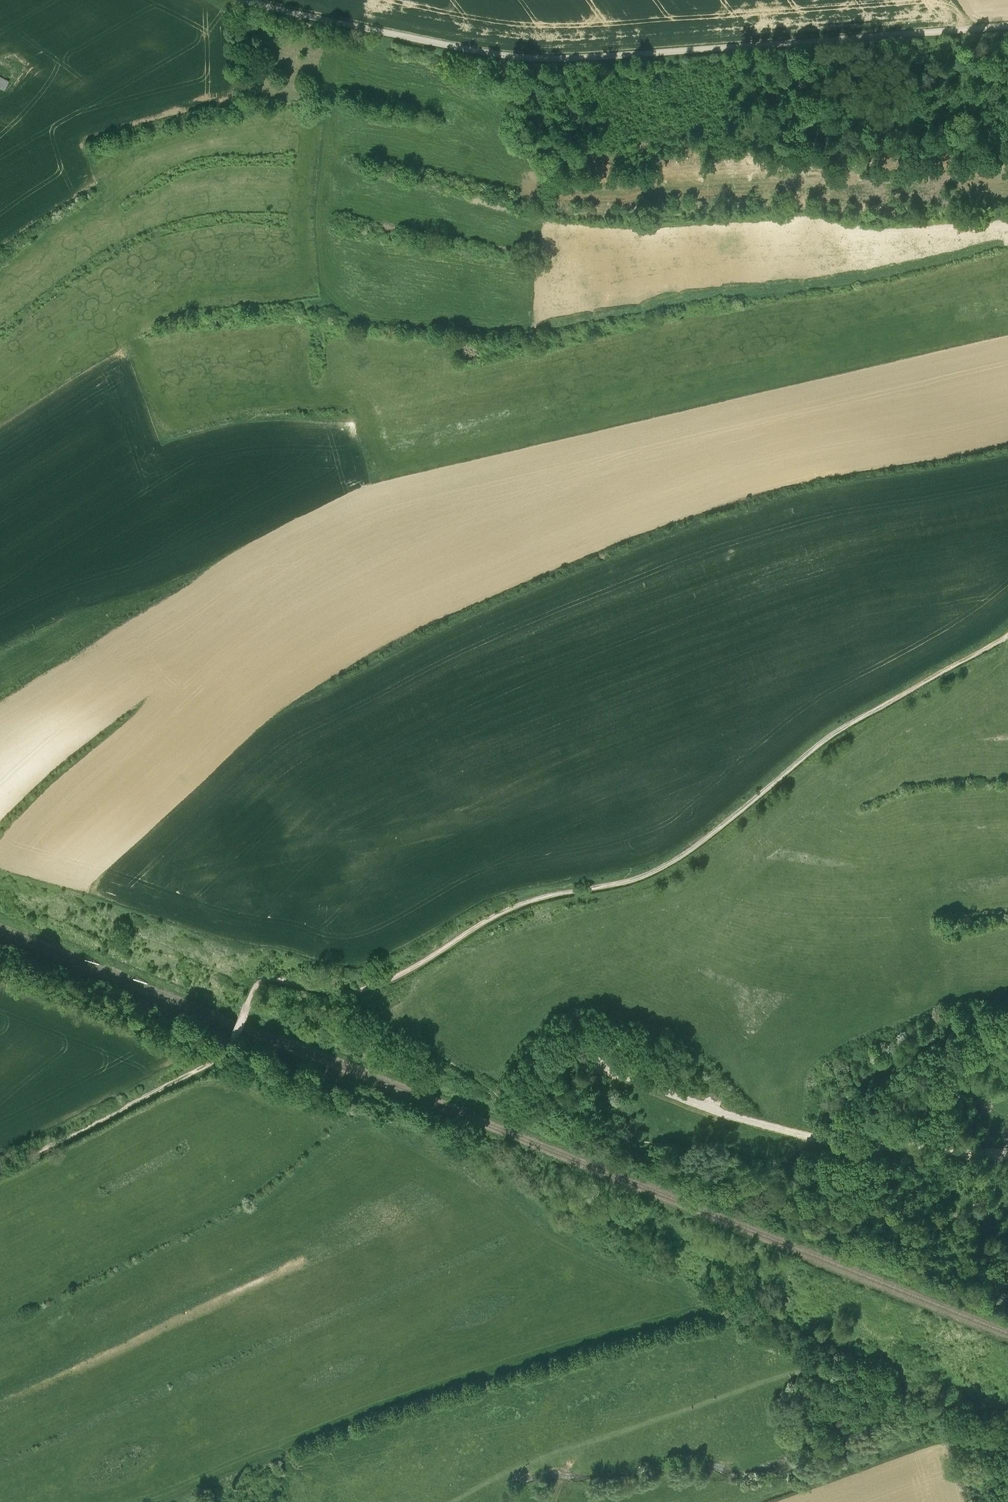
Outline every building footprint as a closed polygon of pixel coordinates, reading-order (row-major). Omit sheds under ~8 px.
[(0,76),(0,87),(4,90),(9,81),(0,76)] [(720,1094),(714,1091),(711,1097),(716,1100),(720,1094)]
